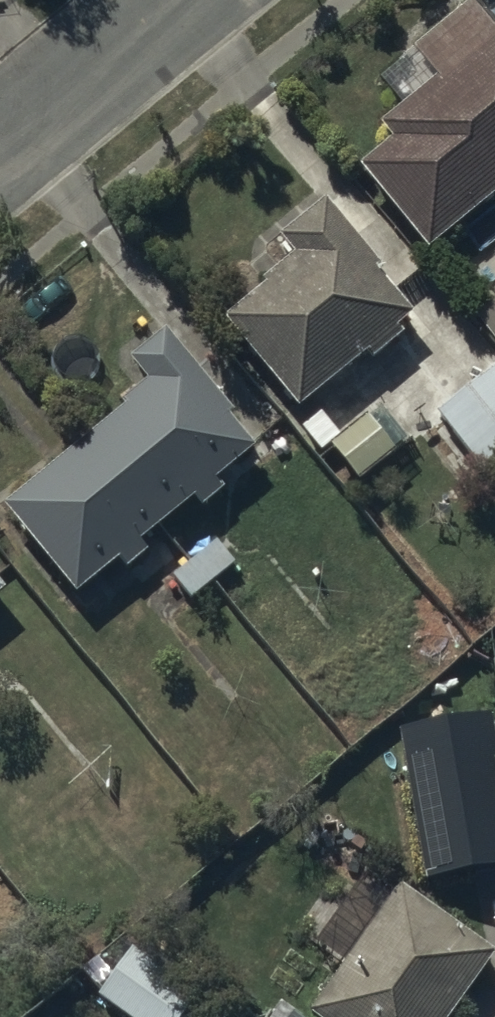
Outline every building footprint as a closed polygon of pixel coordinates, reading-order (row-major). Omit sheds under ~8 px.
[(402,53),(427,85),(378,123),(391,139),(356,166),(421,249),(494,192),(494,28),(492,30),(469,1),(402,53)] [(378,265),(325,200),(279,238),(293,255),(261,281),(263,284),(224,316),(299,406),(367,351),(371,357),(399,334),(391,325),(409,311),(373,268),(378,265)] [(474,312),(494,337),(494,295),(474,312)] [(165,329),(129,360),(145,378),(118,402),(124,408),(4,512),(76,595),(120,557),(128,566),(149,548),(142,539),(192,495),(203,507),(225,488),(216,477),(251,446),(225,416),(234,409),(165,329)] [(434,412),(486,477),(494,470),(494,364),(434,412)] [(369,415),(329,446),(358,483),(398,451),(369,415)] [(401,733),(429,883),(494,871),(494,733),(492,716),(401,733)] [(401,886),(309,1015),(312,1016),(447,1016),(494,952),(401,886)] [(119,961),(95,995),(128,1016),(180,1016),(187,1008),(119,961)]
